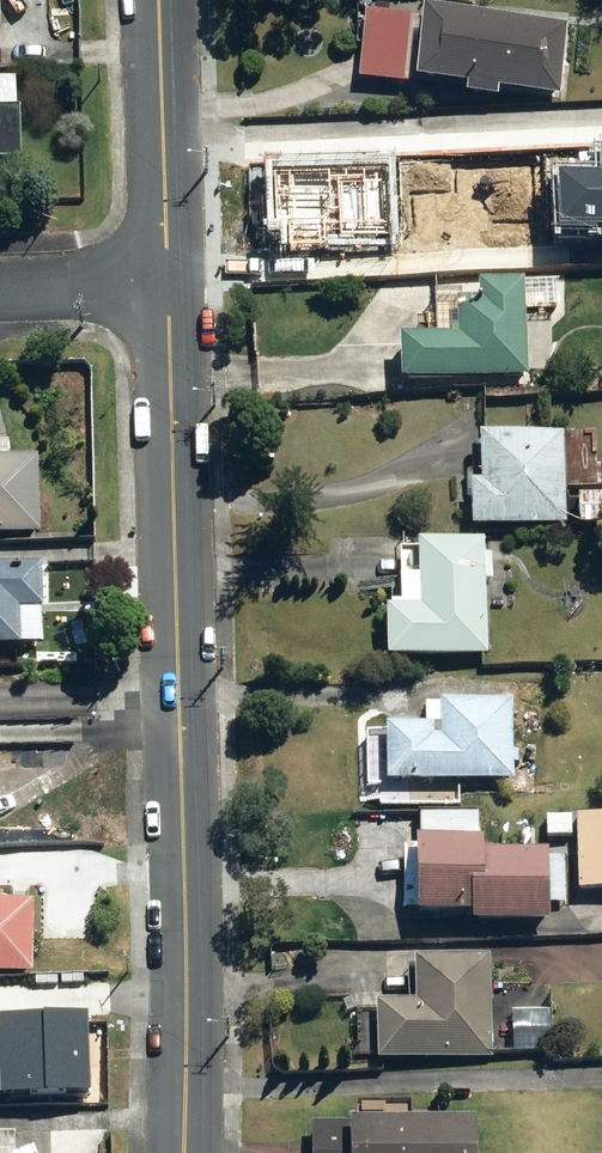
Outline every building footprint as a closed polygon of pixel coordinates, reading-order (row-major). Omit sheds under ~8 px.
[(562,31),(360,14),(354,86),(458,95),(458,103),(491,105),(492,97),(556,103),(562,31)] [(0,85),(0,167),(17,166),(14,85),(0,85)] [(306,250),(308,283),(375,279),(371,210),(385,210),(384,187),(370,188),(370,179),(287,184),(291,251),(306,250)] [(443,341),(390,344),(392,390),(524,381),(518,286),(473,289),(474,304),(448,306),(450,333),(442,333),(443,341)] [(557,438),(469,445),(472,491),(461,491),(464,535),(475,534),(560,530),(557,438)] [(49,536),(49,502),(48,456),(0,457),(0,536),(49,536)] [(571,503),(572,532),(601,530),(601,502),(571,503)] [(382,618),(375,618),(378,667),(483,662),(477,548),(409,552),(411,586),(391,587),(392,610),(381,611),(382,618)] [(27,562),(0,562),(0,646),(28,646),(28,608),(52,607),(51,561),(27,562)] [(416,731),(375,733),(378,792),(509,786),(505,704),(431,708),(431,713),(415,714),(416,731)] [(570,821),(572,896),(601,895),(601,820),(570,821)] [(461,923),(461,932),(543,928),(540,857),(475,860),(474,847),(401,850),(405,926),(461,923)] [(41,973),(45,901),(8,899),(10,875),(6,874),(7,858),(0,857),(0,972),(41,973)] [(406,1012),(367,1014),(371,1066),(488,1062),(484,964),(405,967),(406,1012)] [(41,1058),(40,1007),(0,1008),(0,1059),(41,1058)] [(305,1130),(306,1152),(470,1152),(468,1125),(349,1131),(349,1128),(305,1130)]
